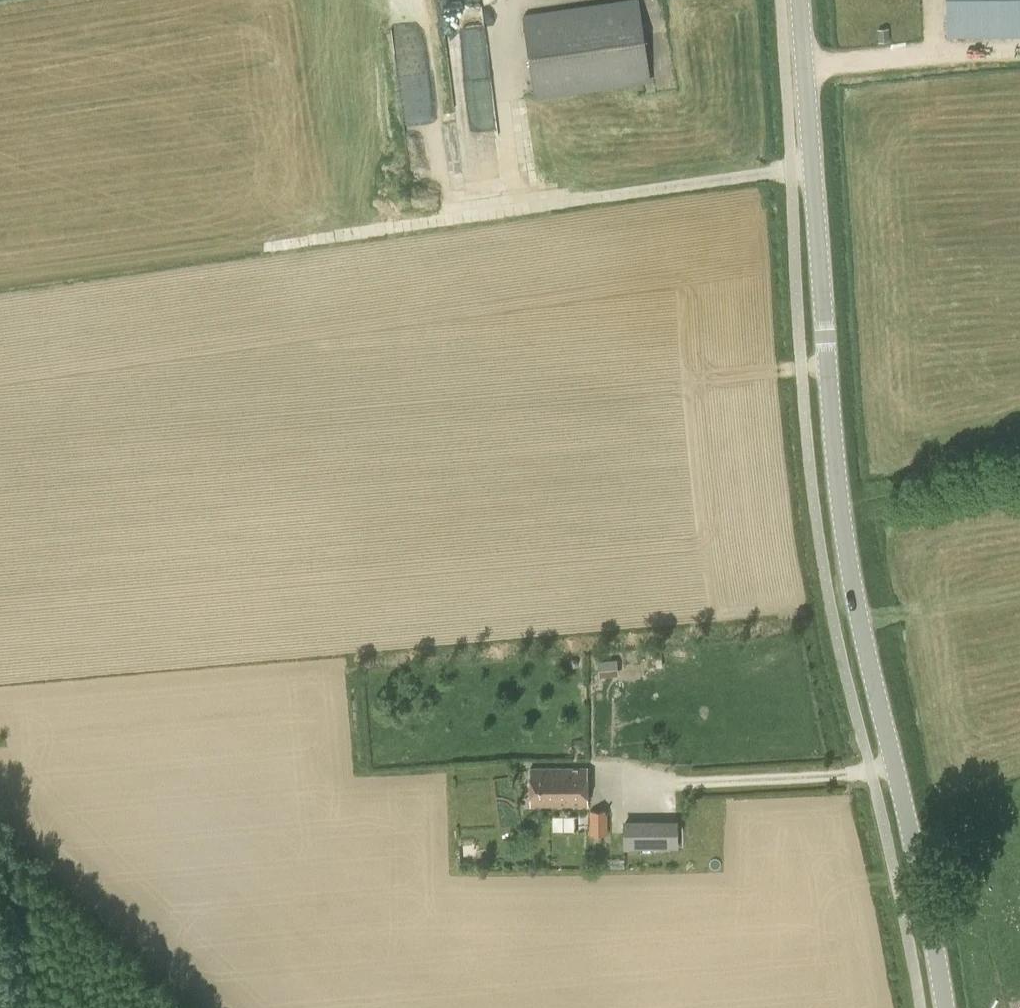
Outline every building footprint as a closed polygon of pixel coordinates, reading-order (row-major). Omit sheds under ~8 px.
[(652,82),(639,0),(617,0),(523,14),(534,99),(652,82)] [(946,37),(1019,36),(1019,0),(945,0),(946,37)] [(888,28),(878,29),(879,42),(889,41),(888,28)] [(617,659),(598,661),(599,677),(618,675),(617,659)] [(531,769),(531,805),(587,804),(587,768),(531,769)] [(590,810),(590,834),(608,835),(608,810),(590,810)] [(674,848),(674,826),(625,826),(625,849),(674,848)]
